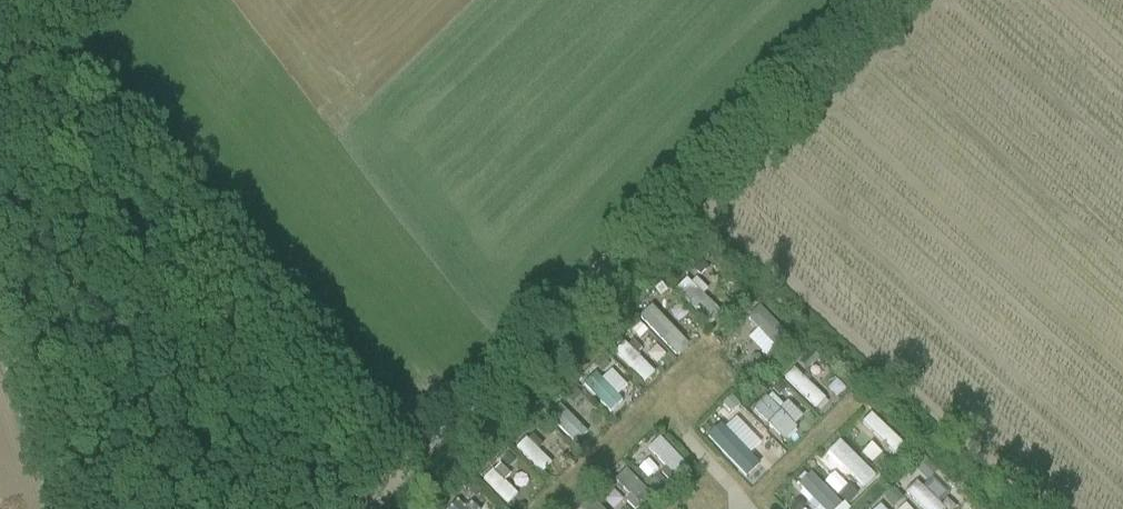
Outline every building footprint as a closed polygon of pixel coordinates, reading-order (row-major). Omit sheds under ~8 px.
[(701,261),(692,270),(700,278),(709,269),(701,261)] [(661,286),(654,291),(659,298),(666,293),(661,286)] [(765,310),(753,321),(760,330),(750,339),(767,359),(790,338),(765,310)] [(648,322),(678,357),(691,346),(660,311),(648,322)] [(640,326),(633,332),(639,339),(646,332),(640,326)] [(646,383),(656,372),(634,351),(624,362),(646,383)] [(811,352),(801,364),(807,369),(817,357),(811,352)] [(754,356),(751,360),(751,365),(754,368),(759,368),(762,365),(762,360),(759,356),(754,356)] [(601,359),(592,368),(600,376),(609,368),(601,359)] [(794,368),(784,379),(817,410),(827,399),(794,368)] [(619,395),(629,386),(616,372),(592,393),(611,414),(625,402),(619,395)] [(780,383),(773,390),(780,397),(787,389),(780,383)] [(573,388),(564,397),(572,405),(581,396),(573,388)] [(780,442),(797,430),(771,394),(754,407),(780,442)] [(732,399),(725,406),(733,414),(740,408),(732,399)] [(874,412),(862,422),(893,455),(904,445),(874,412)] [(571,414),(558,426),(576,444),(588,433),(571,414)] [(539,421),(532,428),(540,436),(547,429),(539,421)] [(543,473),(554,463),(528,438),(518,449),(543,473)] [(678,477),(690,463),(659,438),(647,452),(678,477)] [(861,489),(876,475),(839,439),(825,454),(861,489)] [(507,456),(501,463),(509,471),(515,464),(507,456)] [(882,456),(874,464),(882,471),(889,463),(882,456)] [(927,463),(919,472),(929,481),(937,473),(927,463)] [(653,496),(629,470),(615,484),(638,508),(639,508),(653,496)] [(844,504),(811,472),(797,487),(821,508),(840,508),(844,504)] [(659,478),(652,486),(660,494),(668,486),(659,478)] [(509,504),(518,495),(503,480),(494,489),(509,504)] [(470,482),(466,487),(472,493),(477,488),(470,482)] [(847,488),(839,497),(847,505),(856,497),(847,488)] [(894,488),(883,498),(893,508),(904,499),(894,488)] [(595,498),(581,508),(604,508),(595,498)]
